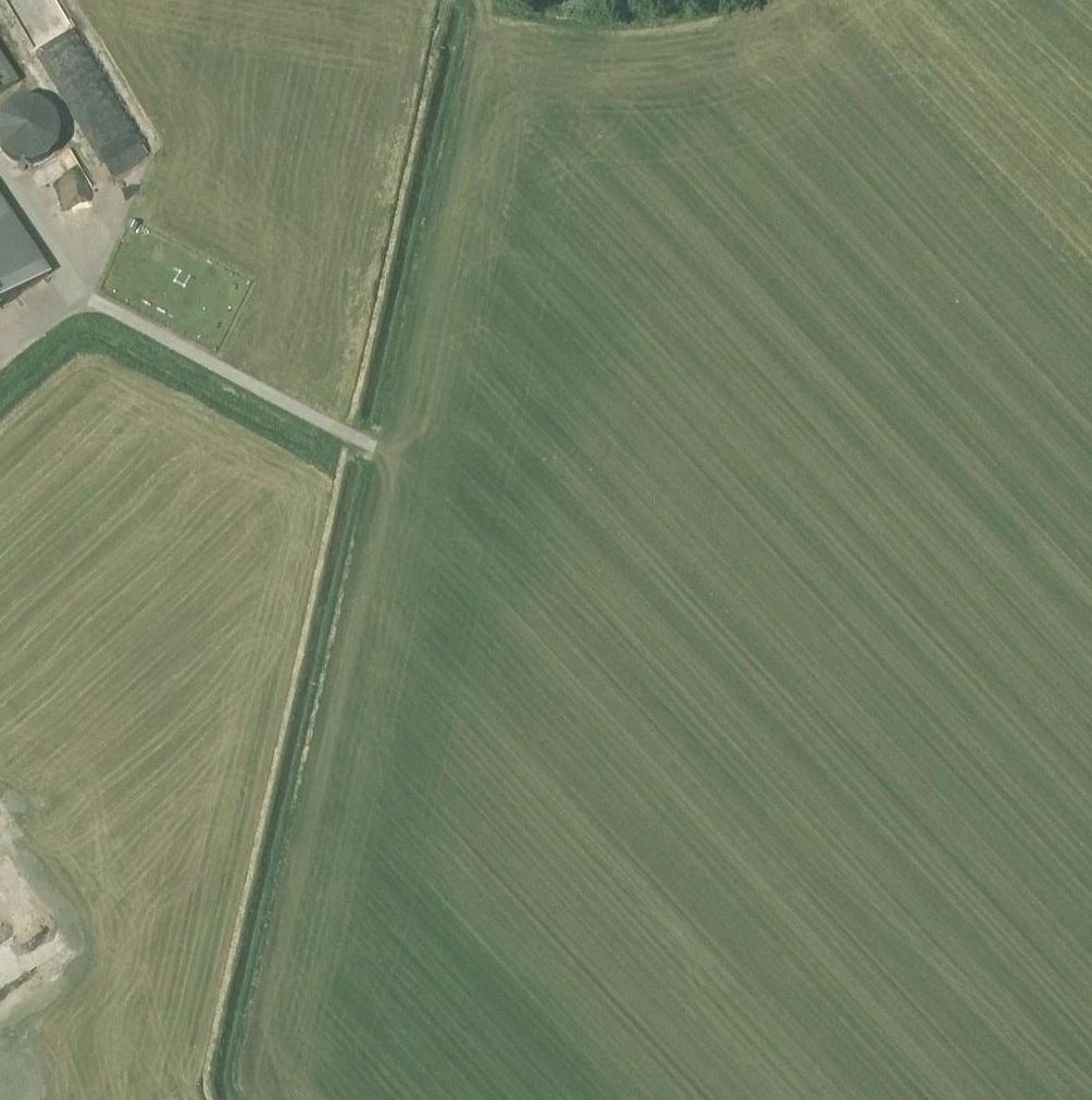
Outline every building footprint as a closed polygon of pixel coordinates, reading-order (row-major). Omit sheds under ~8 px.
[(18,84),(0,56),(0,95),(18,84)] [(31,166),(36,165),(41,162),(45,159),(49,156),(52,151),(54,146),(56,141),(56,136),(56,131),(54,125),(52,121),(49,116),(45,112),(41,109),(36,107),(31,106),(26,105),(20,106),(15,107),(10,109),(6,112),(2,116),(0,119),(0,153),(2,156),(6,159),(10,162),(15,165),(20,166),(26,167),(31,166)] [(84,164),(52,181),(64,204),(97,187),(84,164)] [(53,276),(0,197),(0,312),(53,276)]
